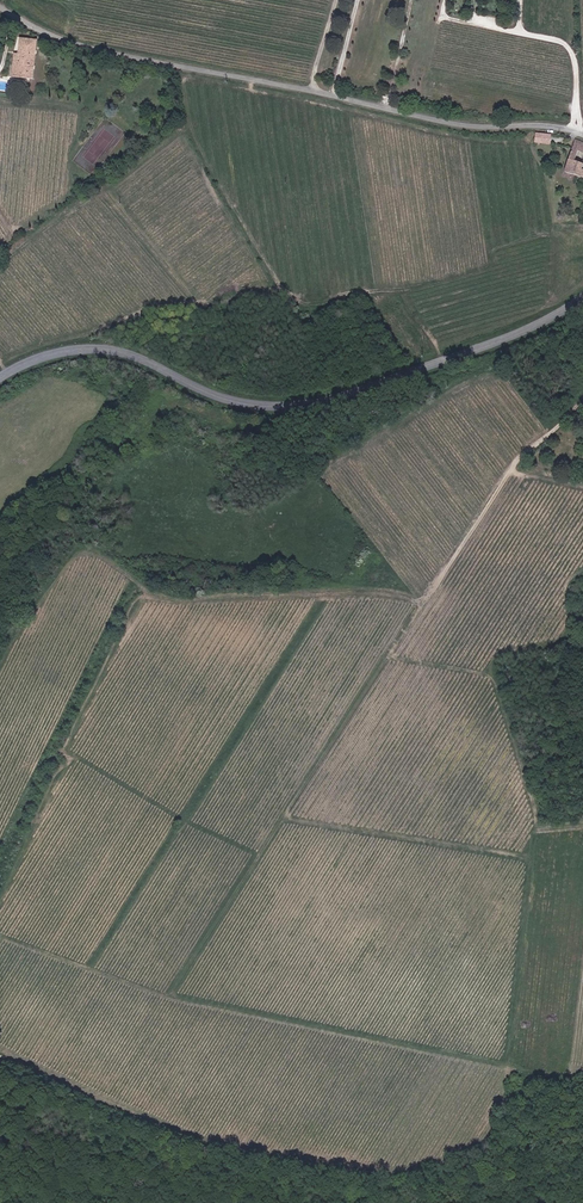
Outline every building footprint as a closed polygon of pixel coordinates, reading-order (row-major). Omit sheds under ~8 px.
[(18,54),(18,59),(16,77),(36,79),(40,40),(24,39),(22,54),(18,54)] [(551,137),(534,135),(534,144),(550,145),(551,137)] [(563,172),(581,178),(582,171),(581,171),(578,170),(581,163),(582,156),(582,144),(573,141),(566,163),(563,172)]
